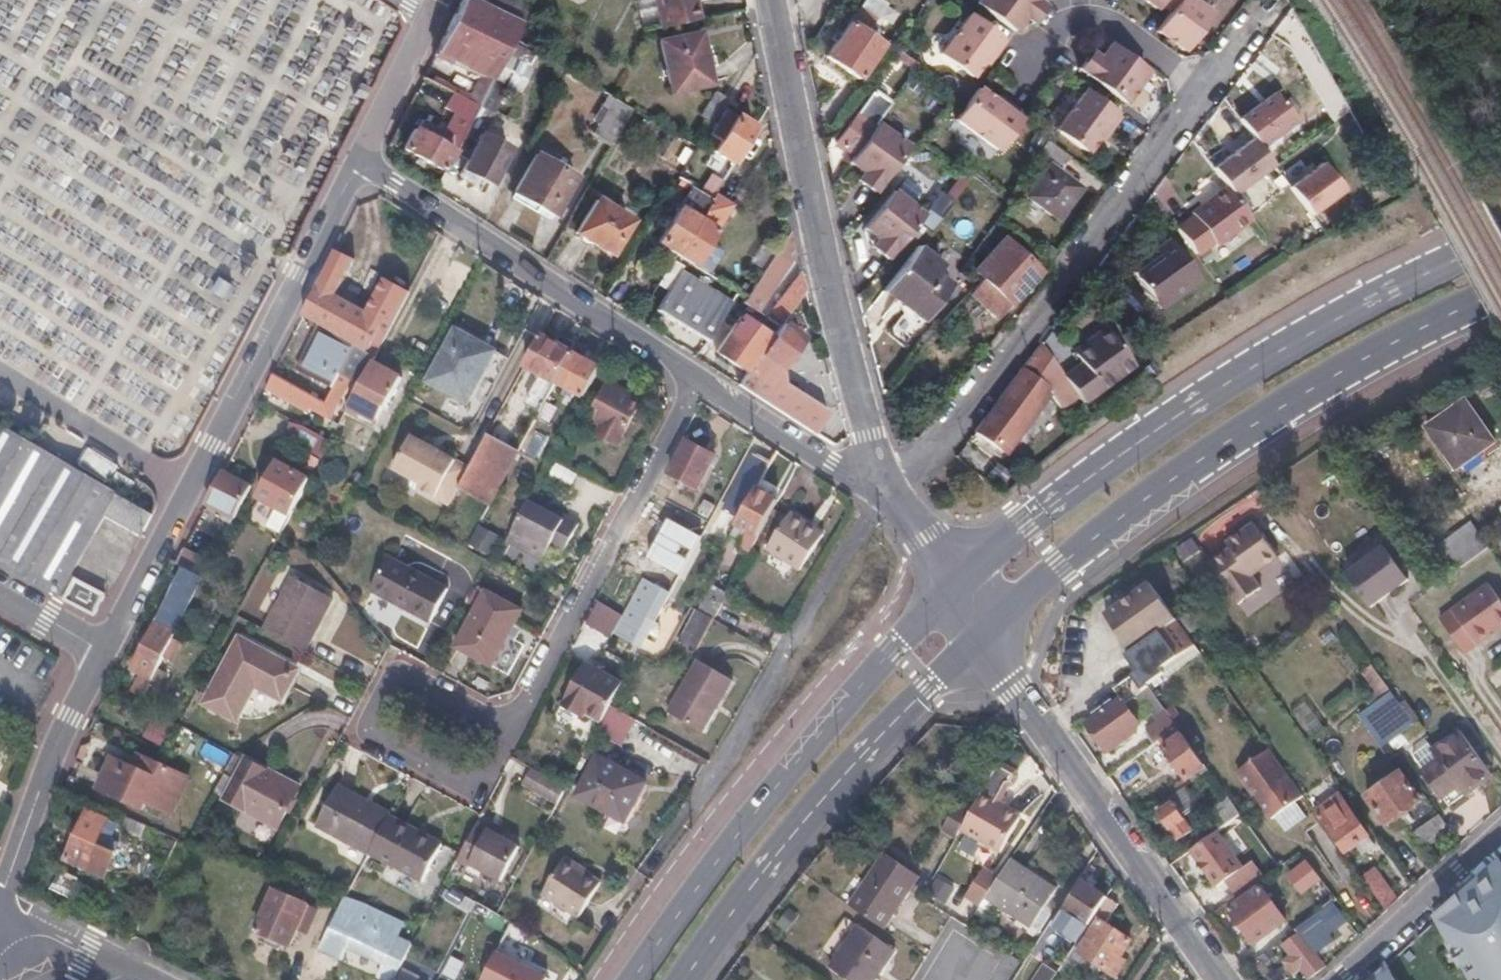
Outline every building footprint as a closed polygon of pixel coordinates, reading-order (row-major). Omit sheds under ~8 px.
[(492,79),(513,39),(521,23),(512,18),(485,5),(475,0),(461,0),(436,52),(492,79)] [(512,18),(518,6),(507,0),(488,0),(485,5),(512,18)] [(698,21),(694,0),(651,0),(657,29),(698,21)] [(1036,17),(1045,5),(1038,0),(977,0),(976,2),(980,5),(1014,30),(1024,16),(1028,11),(1036,17)] [(1158,2),(1169,9),(1155,29),(1183,49),(1210,10),(1196,0),(1159,0),(1158,2)] [(1032,22),(1036,17),(1028,11),(1024,16),(1032,22)] [(991,48),(995,52),(1004,39),(972,15),(969,13),(939,53),(970,76),(982,60),(991,48)] [(513,39),(524,46),(534,25),(523,19),(521,23),(513,39)] [(847,24),(825,56),(857,78),(879,46),(847,24)] [(699,32),(659,41),(671,94),(711,85),(699,32)] [(522,49),(524,46),(513,39),(492,79),(504,85),(519,93),(536,56),(522,49)] [(1096,61),(1087,55),(1078,67),(1125,101),(1148,71),(1109,43),(1099,56),(1096,61)] [(991,48),(982,60),(987,63),(995,52),(991,48)] [(891,56),(913,70),(918,65),(895,50),(891,56)] [(1091,50),(1087,55),(1096,61),(1099,56),(1091,50)] [(468,125),(478,106),(423,79),(414,97),(468,125)] [(478,134),(504,85),(492,79),(478,106),(468,125),(456,147),(452,154),(445,168),(457,174),(460,168),(490,184),(508,149),(478,134)] [(1296,121),(1269,85),(1233,112),(1253,139),(1260,148),(1296,121)] [(963,111),(962,111),(956,120),(998,151),(1025,114),(1012,105),(1009,110),(996,101),(979,89),(963,111)] [(1106,124),(1111,128),(1120,115),(1084,89),(1056,129),(1086,151),(1098,136),(1106,124)] [(711,124),(722,107),(726,100),(714,92),(699,116),(711,124)] [(843,150),(852,157),(876,123),(890,104),(873,92),(833,148),(840,154),(843,150)] [(1009,110),(1012,105),(1000,96),(996,101),(1009,110)] [(594,134),(612,144),(631,110),(613,99),(594,134)] [(721,159),(731,165),(754,127),(722,107),(711,124),(707,131),(721,140),(713,154),(721,159)] [(452,154),(456,147),(448,143),(445,149),(431,142),(436,131),(419,123),(415,132),(411,131),(401,149),(440,171),(450,153),(452,154)] [(866,176),(861,184),(873,193),(907,145),(876,123),(852,157),(847,163),(861,172),(866,176)] [(1106,124),(1098,136),(1103,140),(1111,128),(1106,124)] [(1273,166),(1253,139),(1213,169),(1226,187),(1233,196),(1273,166)] [(1048,142),(1036,157),(1047,165),(1025,195),(1058,220),(1081,188),(1059,171),(1070,158),(1048,142)] [(534,154),(513,191),(553,215),(575,178),(534,154)] [(710,200),(712,195),(731,165),(721,159),(706,182),(690,172),(683,183),(690,187),(710,200)] [(1310,217),(1347,189),(1337,176),(1334,179),(1322,164),(1289,188),(1310,217)] [(855,181),(861,184),(866,176),(861,172),(855,181)] [(656,243),(676,255),(710,200),(690,187),(656,243)] [(1176,229),(1195,256),(1211,245),(1213,247),(1251,220),(1233,196),(1226,187),(1190,214),(1193,218),(1176,229)] [(887,261),(899,247),(923,216),(893,192),(863,230),(877,240),(882,244),(875,252),(887,261)] [(730,206),(712,195),(710,200),(676,255),(693,266),(707,244),(730,206)] [(594,201),(575,233),(608,254),(628,221),(594,201)] [(746,373),(771,338),(750,324),(795,256),(788,232),(746,298),(735,315),(739,318),(717,353),(746,373)] [(974,287),(968,294),(997,319),(1039,272),(1003,239),(974,271),(982,278),(974,287)] [(871,249),(875,252),(882,244),(877,240),(871,249)] [(1158,258),(1133,276),(1157,309),(1197,279),(1169,241),(1154,252),(1158,258)] [(721,252),(707,244),(693,266),(708,274),(721,252)] [(936,274),(942,266),(917,247),(882,292),(921,322),(950,285),(936,274)] [(304,317),(320,326),(357,347),(375,357),(410,294),(385,280),(368,311),(337,294),(354,261),(337,252),(304,317)] [(1129,270),(1133,276),(1158,258),(1154,252),(1129,270)] [(657,285),(667,292),(681,270),(683,267),(672,261),(657,285)] [(731,302),(681,270),(667,292),(655,312),(708,342),(731,302)] [(779,326),(780,324),(805,290),(800,273),(767,317),(779,326)] [(1070,389),(1075,397),(1127,360),(1099,322),(1082,334),(1085,338),(1068,350),(1075,361),(1058,373),(1070,389)] [(801,338),(780,324),(779,326),(771,338),(746,373),(742,379),(738,385),(833,447),(845,435),(835,428),(837,426),(825,418),(828,413),(781,382),(781,368),(801,338)] [(298,370),(333,390),(357,347),(320,326),(298,370)] [(456,330),(427,381),(468,404),(482,378),(496,352),(456,330)] [(547,401),(556,384),(573,352),(557,344),(543,335),(525,368),(540,375),(525,403),(541,412),(547,401)] [(557,344),(573,352),(577,344),(564,337),(560,338),(557,344)] [(353,380),(361,384),(372,364),(375,357),(357,347),(333,390),(326,402),(274,375),(266,391),(302,412),(306,405),(331,420),(353,380)] [(1057,398),(1070,389),(1058,373),(1039,347),(1030,358),(1043,378),(1057,398)] [(511,360),(496,352),(482,378),(496,387),(511,360)] [(601,369),(573,352),(556,384),(584,399),(601,369)] [(1038,384),(1043,378),(1030,358),(975,431),(1002,452),(1046,389),(1038,384)] [(361,384),(349,407),(378,422),(401,380),(372,364),(361,384)] [(738,385),(742,379),(728,369),(724,376),(738,385)] [(633,404),(636,398),(608,382),(588,418),(604,427),(596,442),(616,453),(640,408),(633,404)] [(633,404),(640,408),(643,402),(636,398),(633,404)] [(541,412),(518,454),(534,463),(543,442),(539,440),(545,430),(549,432),(561,409),(547,401),(541,412)] [(1465,402),(1427,429),(1456,470),(1493,444),(1465,402)] [(120,493),(0,423),(0,561),(58,596),(59,593),(68,578),(69,576),(106,515),(141,533),(151,515),(118,495),(120,493)] [(330,442),(302,426),(291,424),(288,438),(299,440),(323,455),(330,442)] [(451,506),(471,469),(412,438),(394,470),(421,484),(419,490),(451,506)] [(490,506),(518,454),(487,438),(471,469),(460,489),(490,506)] [(665,471),(615,565),(630,573),(680,479),(698,489),(716,457),(688,442),(670,474),(665,471)] [(89,448),(79,464),(107,480),(116,464),(89,448)] [(768,469),(762,481),(773,486),(786,461),(776,456),(768,469)] [(730,509),(743,516),(757,490),(762,481),(768,469),(756,462),(730,509)] [(260,498),(291,515),(310,481),(278,464),(260,498)] [(117,471),(109,485),(126,495),(134,481),(117,471)] [(207,505),(234,519),(251,485),(225,471),(207,505)] [(779,502),(757,490),(743,516),(738,526),(743,529),(735,544),(751,553),(779,502)] [(530,501),(508,541),(544,561),(551,549),(564,556),(581,524),(544,504),(542,508),(530,501)] [(790,514),(767,550),(800,571),(823,536),(790,514)] [(1434,550),(1452,574),(1489,548),(1471,523),(1434,550)] [(1227,543),(1232,550),(1210,566),(1238,605),(1261,588),(1253,576),(1278,557),(1254,524),(1227,543)] [(1347,574),(1371,607),(1408,580),(1384,548),(1347,574)] [(186,569),(204,579),(211,564),(184,551),(177,564),(186,569)] [(651,582),(671,592),(683,571),(687,565),(667,554),(651,582)] [(389,558),(371,592),(430,624),(448,590),(389,558)] [(157,623),(176,633),(204,579),(186,569),(181,577),(185,580),(176,596),(172,594),(157,623)] [(59,593),(65,597),(72,584),(74,581),(68,578),(59,593)] [(264,630),(304,651),(312,637),(310,636),(323,611),(325,613),(333,599),(293,578),(264,630)] [(624,617),(615,633),(641,647),(671,592),(651,582),(644,578),(624,617)] [(72,584),(65,597),(91,612),(100,596),(74,581),(72,584)] [(1490,631),(1500,623),(1500,600),(1489,583),(1439,619),(1464,655),(1493,635),(1490,631)] [(1130,654),(1174,622),(1148,585),(1104,618),(1130,654)] [(700,613),(713,621),(728,594),(715,587),(700,613)] [(472,602),(480,606),(487,593),(480,589),(472,602)] [(487,593),(480,606),(457,648),(492,667),(522,612),(487,593)] [(1176,621),(1187,637),(1215,617),(1204,600),(1176,621)] [(611,639),(615,633),(624,617),(596,602),(583,624),(611,639)] [(700,613),(698,612),(681,641),(697,650),(713,621),(700,613)] [(1148,687),(1165,675),(1162,671),(1194,646),(1187,637),(1176,621),(1174,622),(1130,654),(1125,658),(1132,668),(1110,683),(1121,697),(1119,699),(1124,706),(1139,694),(1148,687)] [(140,674),(153,680),(176,633),(157,623),(133,670),(140,674)] [(255,686),(282,701),(298,670),(240,639),(205,704),(236,721),(255,686)] [(1162,671),(1165,675),(1167,677),(1199,653),(1194,646),(1162,671)] [(699,661),(667,714),(700,734),(732,680),(699,661)] [(602,722),(610,706),(623,683),(586,663),(562,707),(586,719),(588,715),(602,722)] [(1388,741),(1414,723),(1373,665),(1362,674),(1376,693),(1352,710),(1380,747),(1388,741)] [(153,680),(140,674),(131,692),(144,698),(153,680)] [(1176,727),(1148,687),(1139,694),(1160,721),(1146,731),(1155,743),(1176,727)] [(1140,730),(1124,706),(1119,699),(1088,722),(1109,751),(1140,730)] [(636,721),(610,706),(602,722),(596,733),(622,747),(636,721)] [(1467,796),(1493,778),(1462,734),(1433,754),(1441,764),(1428,773),(1446,798),(1461,788),(1467,796)] [(1188,779),(1205,767),(1182,735),(1165,748),(1188,779)] [(1296,803),(1304,797),(1270,752),(1238,774),(1272,821),(1275,818),(1296,803)] [(103,779),(174,812),(189,779),(156,764),(151,775),(112,758),(103,779)] [(599,758),(577,796),(625,823),(647,784),(599,758)] [(247,761),(226,800),(280,829),(300,789),(247,761)] [(971,812),(961,829),(1001,853),(1022,819),(998,805),(1008,786),(1013,785),(1018,777),(1017,772),(999,762),(971,812)] [(1401,773),(1367,798),(1387,825),(1421,801),(1401,773)] [(173,814),(174,812),(103,779),(99,789),(144,810),(147,803),(173,814)] [(318,827),(369,854),(389,818),(364,804),(366,801),(339,787),(318,827)] [(1186,790),(1158,811),(1179,839),(1191,831),(1182,819),(1199,807),(1186,790)] [(1315,813),(1345,855),(1368,838),(1339,796),(1315,813)] [(1217,831),(1218,831),(1239,815),(1228,800),(1206,816),(1217,831)] [(1306,818),(1296,803),(1275,818),(1286,833),(1306,818)] [(955,839),(961,829),(971,812),(957,804),(941,831),(955,839)] [(97,846),(108,820),(88,811),(66,860),(105,877),(115,854),(97,846)] [(1414,833),(1425,848),(1448,828),(1439,816),(1414,833)] [(389,818),(369,854),(422,883),(442,846),(389,818)] [(475,825),(458,858),(501,882),(518,849),(475,825)] [(1244,867),(1218,831),(1217,831),(1190,850),(1217,886),(1224,881),(1244,867)] [(849,904),(885,929),(920,877),(884,853),(849,904)] [(563,859),(540,895),(576,919),(599,883),(563,859)] [(1244,867),(1224,881),(1236,898),(1265,878),(1252,860),(1244,867)] [(1010,863),(986,898),(1031,927),(1055,891),(1010,863)] [(1320,880),(1307,863),(1288,878),(1301,894),(1320,880)] [(1440,923),(1467,979),(1500,979),(1500,865),(1440,923)] [(1386,912),(1397,901),(1374,868),(1361,877),(1386,912)] [(256,932),(290,947),(312,898),(278,882),(256,932)] [(1053,926),(1077,942),(1106,898),(1081,882),(1053,926)] [(1263,888),(1231,909),(1254,944),(1286,923),(1263,888)] [(1077,942),(1058,972),(1068,978),(1083,956),(1115,977),(1124,963),(1118,959),(1129,942),(1104,925),(1117,905),(1106,898),(1077,942)] [(1332,903),(1296,929),(1299,933),(1283,945),(1291,955),(1284,960),(1294,975),(1302,969),(1308,978),(1325,966),(1316,954),(1333,941),(1328,934),(1345,920),(1332,903)] [(403,926),(374,913),(368,928),(339,914),(322,951),(337,958),(346,937),(388,957),(403,926)] [(830,968),(848,979),(876,979),(895,951),(857,926),(830,968)] [(493,951),(480,979),(543,979),(545,976),(493,951)] [(1387,967),(1373,979),(1395,979),(1387,967)] [(1055,975),(1048,970),(1041,979),(1053,979),(1055,975)]
